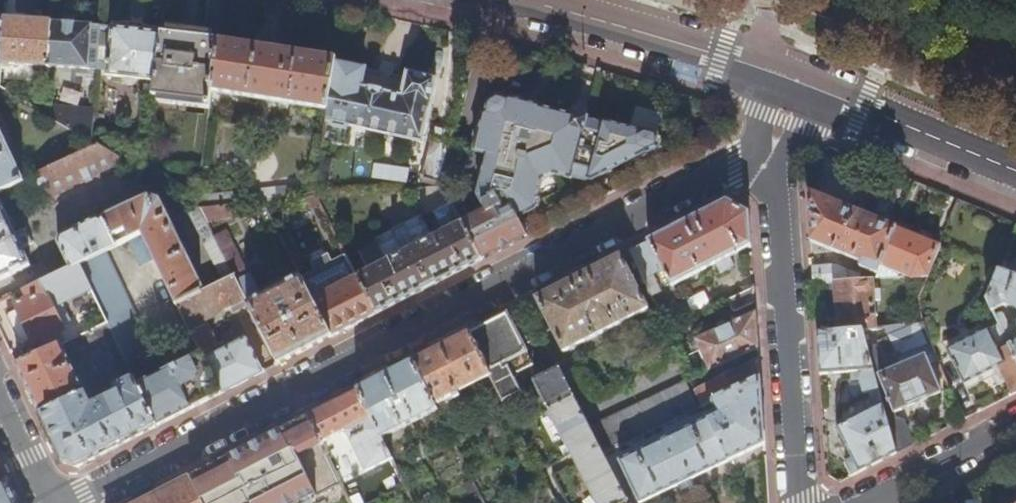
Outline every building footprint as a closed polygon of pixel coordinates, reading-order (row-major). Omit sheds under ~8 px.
[(15,21),(5,21),(2,62),(52,66),(55,20),(16,18),(15,21)] [(93,24),(55,20),(52,66),(99,69),(103,27),(94,27),(93,24)] [(108,74),(156,80),(162,32),(114,25),(112,36),(108,36),(107,43),(112,43),(108,74)] [(208,106),(212,107),(214,92),(221,39),(162,32),(156,80),(155,94),(208,100),(208,106)] [(221,39),(214,92),(330,109),(337,61),(338,57),(221,39)] [(337,61),(330,109),(327,121),(333,123),(333,127),(347,130),(348,125),(425,141),(438,79),(410,72),(405,95),(389,92),(390,91),(369,86),(368,87),(363,86),(368,68),(337,61)] [(463,221),(483,260),(527,236),(519,218),(536,210),(544,180),(556,174),(573,179),(573,177),(588,180),(588,179),(593,181),(659,147),(659,137),(604,121),(604,122),(589,118),(589,117),(587,116),(575,113),(573,112),(573,114),(513,99),(510,99),(501,97),(492,102),(488,112),(487,113),(476,150),(491,154),(480,195),(487,210),(463,221)] [(48,114),(93,140),(96,108),(49,105),(48,114)] [(577,106),(575,113),(587,116),(589,109),(577,106)] [(25,180),(0,124),(0,192),(25,180)] [(425,181),(439,185),(443,185),(443,182),(455,131),(438,127),(435,137),(434,137),(424,177),(426,178),(425,181)] [(101,145),(36,175),(48,198),(127,162),(101,145)] [(882,265),(898,227),(809,190),(812,243),(863,263),(862,268),(878,274),(882,265)] [(33,266),(25,248),(33,244),(27,229),(17,232),(0,196),(0,281),(33,266)] [(157,258),(179,304),(204,292),(160,203),(150,200),(108,220),(100,217),(63,235),(60,242),(73,267),(81,263),(107,251),(130,240),(145,233),(157,258)] [(684,224),(632,250),(650,289),(659,284),(651,267),(661,262),(672,287),(718,263),(722,273),(736,266),(731,257),(752,246),(751,213),(728,201),(684,224)] [(201,207),(209,223),(233,217),(232,203),(201,207)] [(226,280),(236,276),(209,223),(201,207),(200,205),(191,210),(226,280)] [(360,276),(379,313),(433,286),(483,260),(463,221),(435,237),(423,215),(407,223),(418,246),(405,252),(396,235),(394,229),(378,237),(379,241),(389,260),(371,270),(360,276)] [(418,246),(407,223),(394,229),(396,235),(405,252),(418,246)] [(929,276),(941,245),(898,227),(882,265),(910,278),(929,276)] [(143,265),(157,258),(145,233),(130,240),(143,265)] [(362,250),(371,270),(389,260),(379,241),(362,250)] [(94,290),(109,324),(124,354),(150,341),(107,251),(81,263),(94,290)] [(303,277),(314,299),(360,276),(348,255),(334,263),(338,269),(321,277),(318,271),(303,277)] [(651,309),(623,255),(579,277),(538,299),(566,352),(651,309)] [(73,267),(27,289),(32,299),(18,305),(20,310),(11,315),(10,320),(15,329),(15,330),(20,340),(26,343),(34,339),(36,343),(73,325),(63,304),(94,290),(81,263),(73,267)] [(839,266),(814,268),(815,283),(836,282),(860,281),(860,274),(839,266)] [(1002,270),(990,300),(993,307),(995,310),(1006,305),(1015,309),(1014,311),(1015,312),(1015,275),(1002,270)] [(250,305),(281,364),(307,351),(333,337),(314,299),(303,277),(303,276),(271,293),(267,287),(263,289),(267,295),(258,300),(253,290),(258,287),(251,273),(238,280),(250,305)] [(203,353),(223,394),(252,379),(265,372),(248,339),(222,352),(207,319),(234,306),(237,311),(250,305),(238,280),(236,276),(226,280),(204,292),(179,304),(203,353)] [(314,299),(333,337),(356,325),(379,313),(360,276),(314,299)] [(877,329),(875,280),(860,281),(836,282),(839,333),(863,332),(877,329)] [(756,303),(755,287),(728,299),(733,311),(738,313),(756,303)] [(688,303),(662,315),(669,329),(693,316),(688,303)] [(995,310),(993,307),(983,312),(988,324),(999,319),(997,316),(995,310)] [(759,348),(756,312),(696,340),(711,370),(759,348)] [(1002,325),(1015,355),(1015,326),(1010,326),(1004,313),(997,316),(999,319),(1002,325)] [(536,365),(509,314),(502,317),(471,334),(492,376),(505,401),(523,391),(515,376),(536,365)] [(899,357),(932,345),(932,343),(923,324),(887,328),(899,357)] [(1015,395),(1015,355),(1002,325),(990,331),(989,330),(950,351),(967,385),(999,368),(1012,397),(1015,395)] [(872,467),(897,455),(868,349),(863,332),(839,333),(818,334),(821,375),(863,372),(861,380),(866,395),(873,393),(880,407),(838,428),(854,459),(847,463),(854,477),(872,467)] [(492,376),(471,334),(449,345),(415,362),(436,405),(492,376)] [(124,354),(128,361),(154,349),(150,341),(124,354)] [(42,416),(66,464),(81,467),(114,450),(159,426),(140,385),(136,379),(118,388),(121,393),(94,406),(65,345),(19,366),(42,416)] [(928,358),(937,354),(932,345),(899,357),(903,367),(928,357),(928,358)] [(897,455),(917,445),(908,421),(899,418),(897,414),(943,394),(928,358),(928,357),(903,367),(886,374),(884,367),(885,367),(877,346),(868,349),(897,455)] [(140,385),(159,426),(186,412),(223,394),(203,353),(140,385)] [(760,359),(697,390),(704,406),(714,401),(761,379),(760,359)] [(436,405),(415,362),(384,378),(360,390),(383,437),(439,410),(436,405)] [(576,398),(561,368),(542,379),(556,408),(576,398)] [(556,408),(542,379),(537,381),(551,410),(556,408)] [(714,401),(720,414),(711,418),(621,461),(641,502),(643,502),(732,460),(766,444),(766,441),(761,379),(714,401)] [(856,400),(866,395),(861,380),(853,381),(849,389),(851,395),(856,400)] [(606,452),(700,408),(689,384),(596,429),(606,452)] [(383,437),(360,390),(336,402),(310,415),(323,443),(348,431),(359,455),(367,472),(393,459),(383,437)] [(576,398),(556,408),(551,410),(568,443),(598,502),(630,502),(605,454),(576,398)] [(310,415),(243,450),(191,477),(203,502),(312,502),(345,488),(335,467),(323,443),(310,415)] [(348,431),(323,443),(335,467),(359,455),(348,431)] [(554,464),(540,471),(546,482),(547,481),(557,502),(570,495),(554,464)] [(191,477),(141,502),(203,502),(191,477)] [(6,481),(0,484),(0,502),(17,502),(6,481)]
